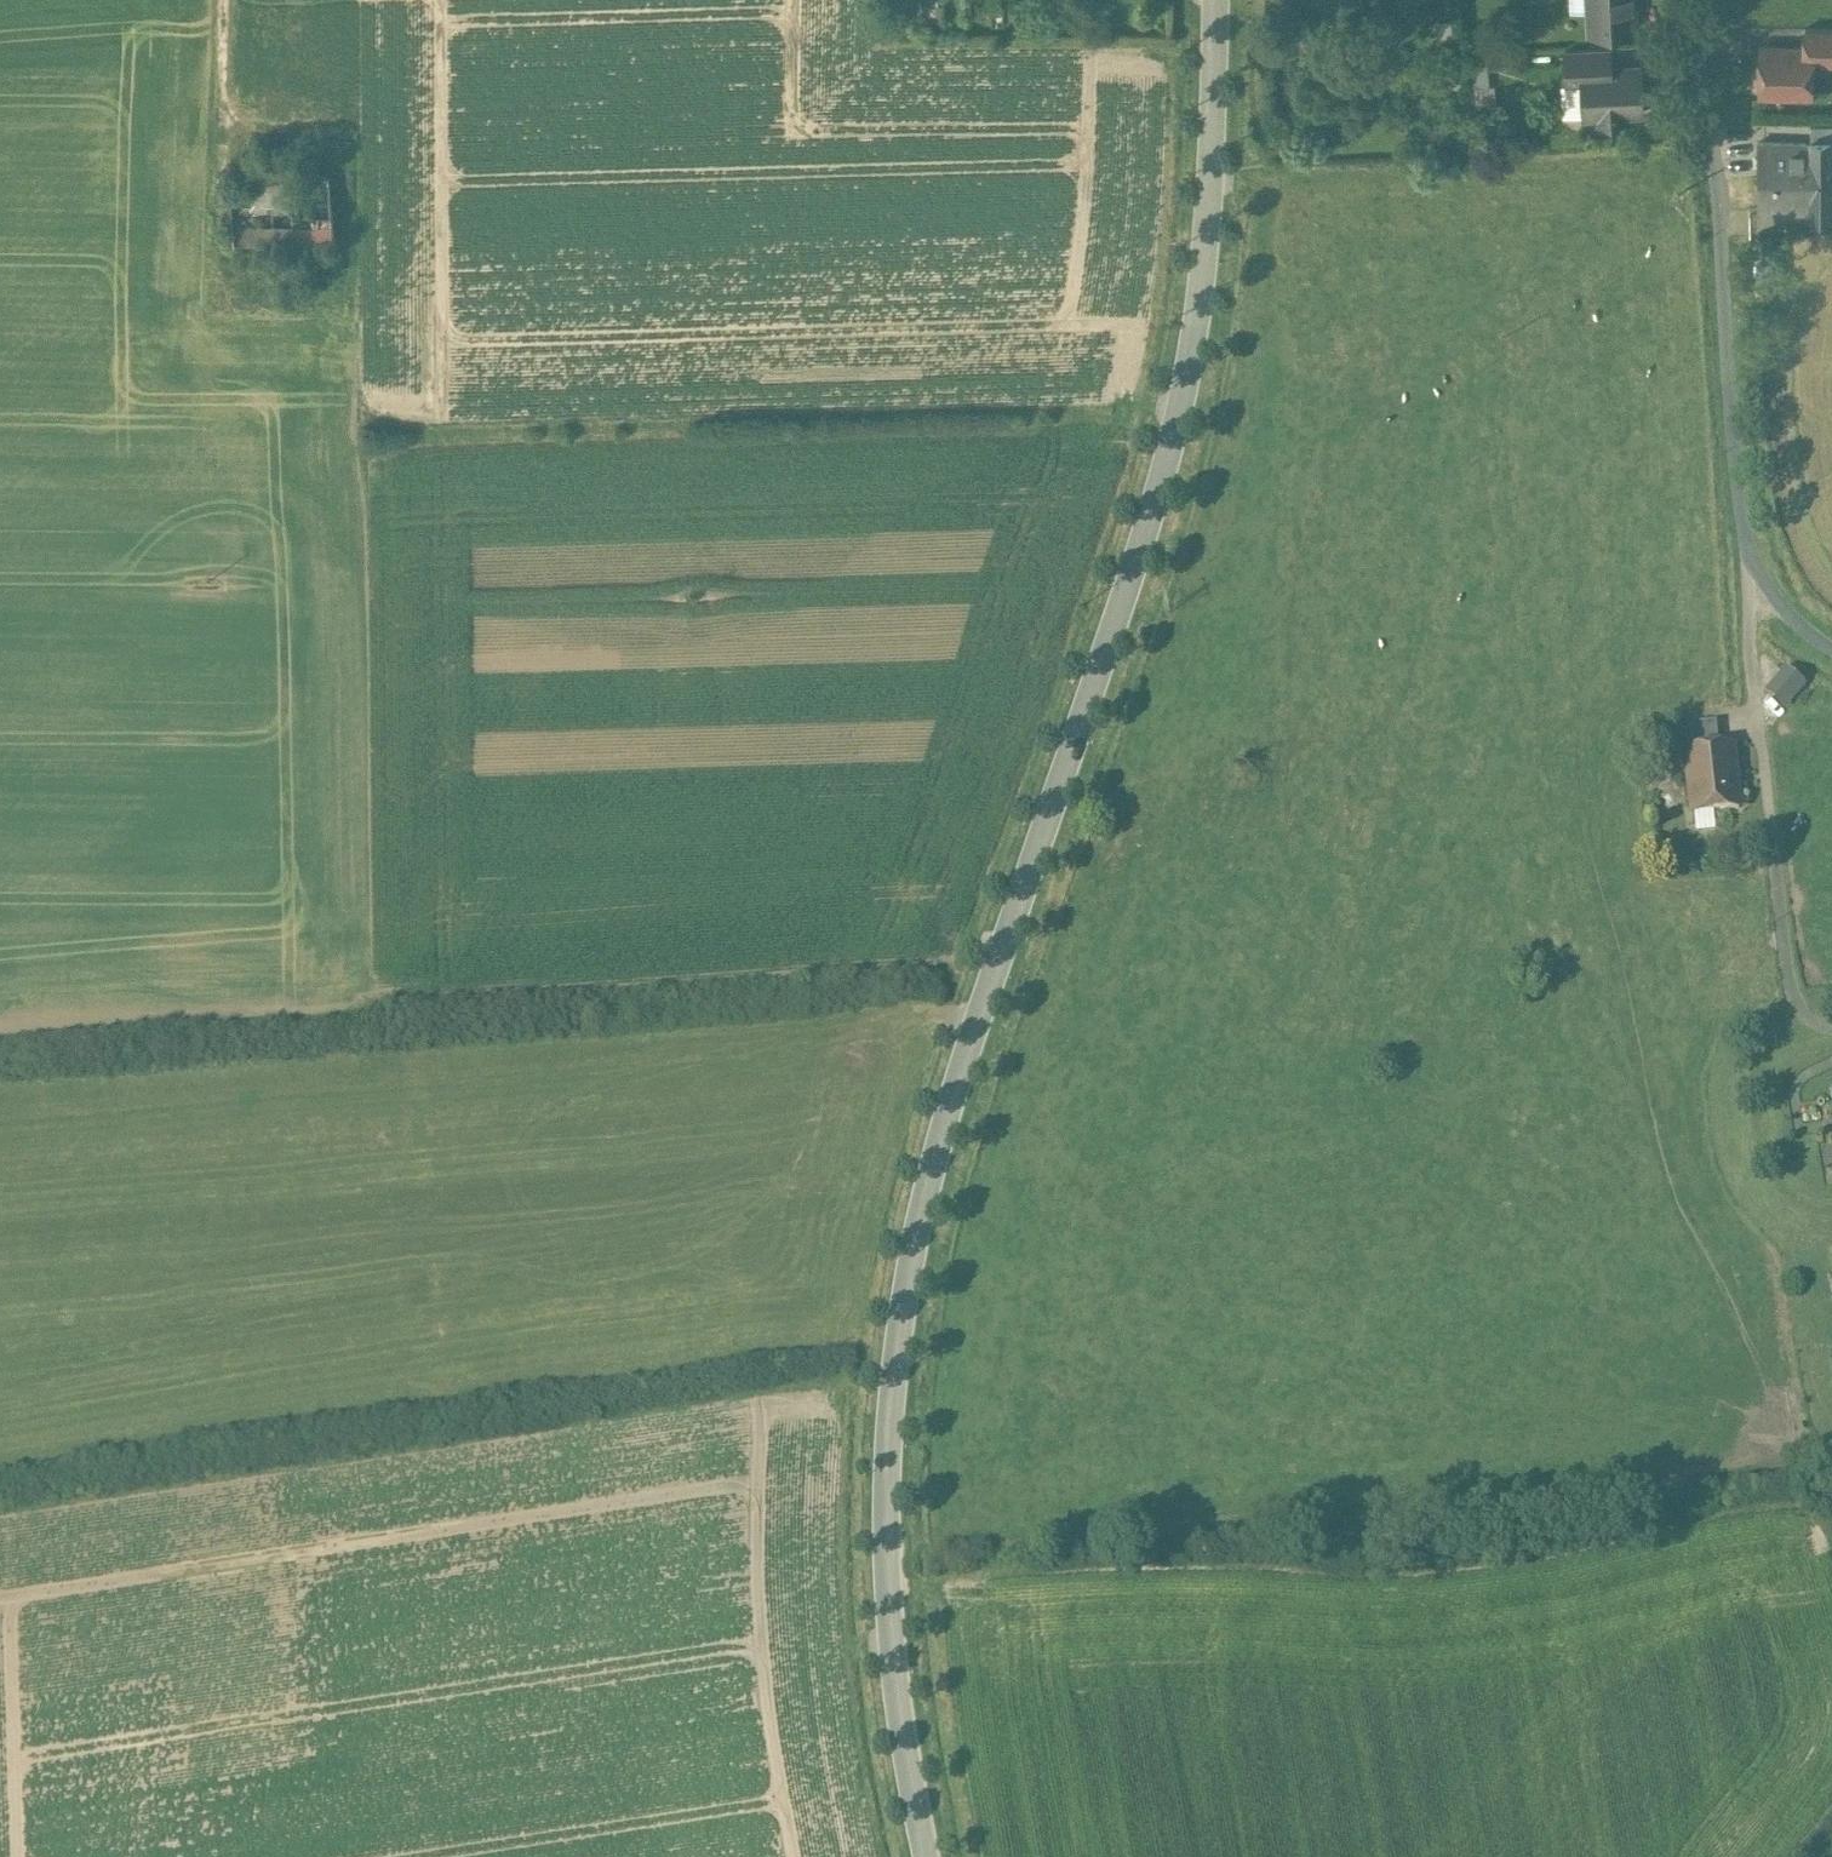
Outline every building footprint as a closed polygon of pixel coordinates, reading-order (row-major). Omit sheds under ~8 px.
[(1591,29),(1635,27),(1634,0),(1590,0),(1591,29)] [(1806,27),(1805,47),(1813,47),(1813,62),(1831,62),(1831,28),(1806,27)] [(1610,46),(1566,48),(1568,82),(1584,82),(1583,68),(1611,67),(1610,46)] [(1805,47),(1762,46),(1761,66),(1759,66),(1753,72),(1753,80),(1759,87),(1761,87),(1761,92),(1812,92),(1813,62),(1813,47),(1805,47)] [(1487,54),(1469,55),(1470,73),(1488,72),(1487,54)] [(1611,67),(1583,68),(1584,82),(1586,114),(1600,113),(1600,118),(1625,117),(1625,112),(1643,111),(1641,65),(1611,67)] [(1811,141),(1759,140),(1759,174),(1831,174),(1831,139),(1811,139),(1811,141)] [(328,172),(231,180),(239,275),(336,267),(328,172)] [(1831,174),(1759,174),(1760,210),(1812,210),(1812,213),(1831,213),(1831,174)] [(1803,683),(1789,670),(1776,685),(1791,698),(1803,683)] [(1717,723),(1680,727),(1683,756),(1687,755),(1687,753),(1720,750),(1717,723)] [(1720,750),(1687,753),(1687,755),(1693,808),(1713,805),(1714,812),(1740,810),(1733,748),(1720,750)]
